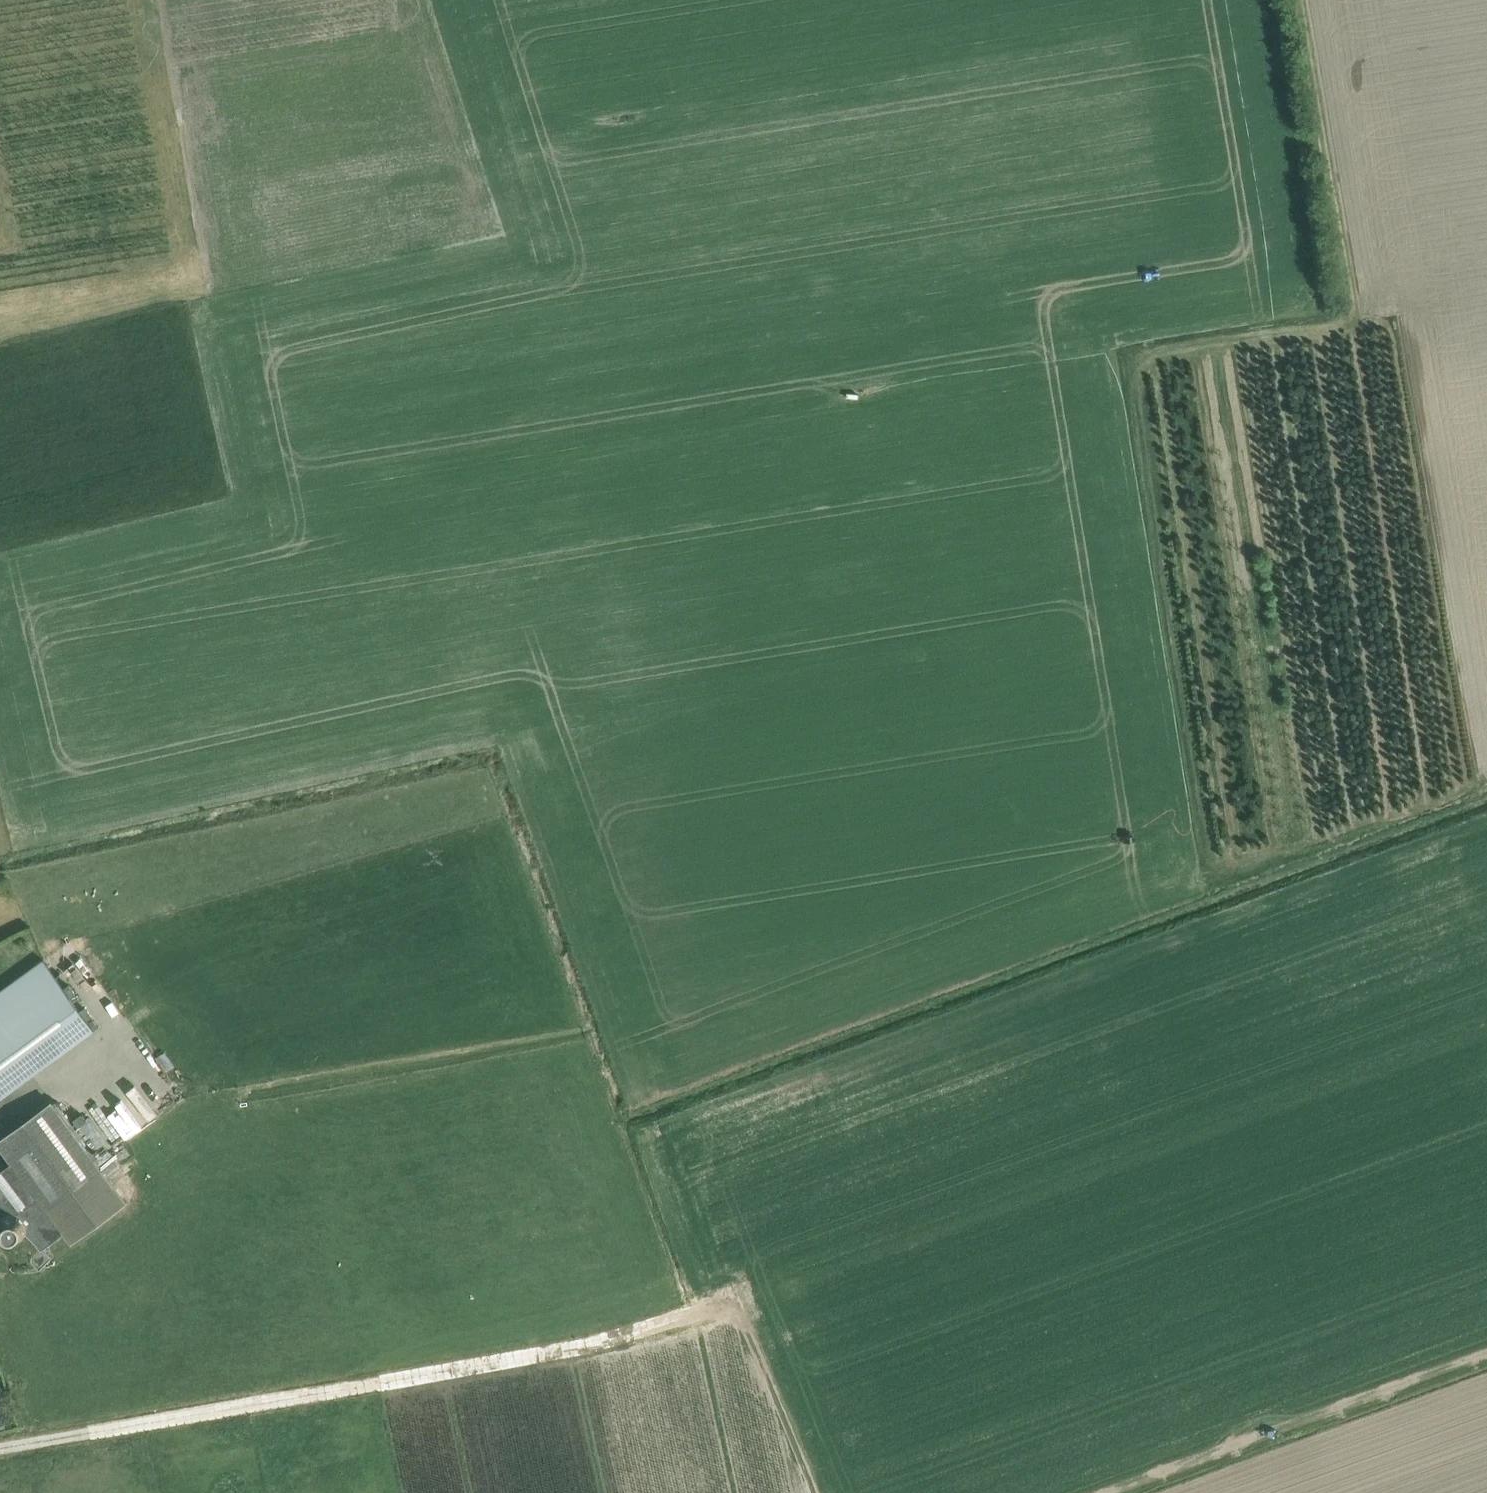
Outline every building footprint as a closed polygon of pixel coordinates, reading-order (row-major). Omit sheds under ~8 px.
[(42,959),(0,990),(0,1100),(94,1031),(42,959)] [(118,1127),(168,1106),(156,1078),(106,1099),(118,1127)] [(0,1170),(0,1239),(1,1240),(7,1243),(17,1243),(39,1269),(54,1255),(46,1245),(63,1232),(72,1243),(128,1202),(52,1101),(0,1138),(0,1147),(11,1162),(0,1170)]
